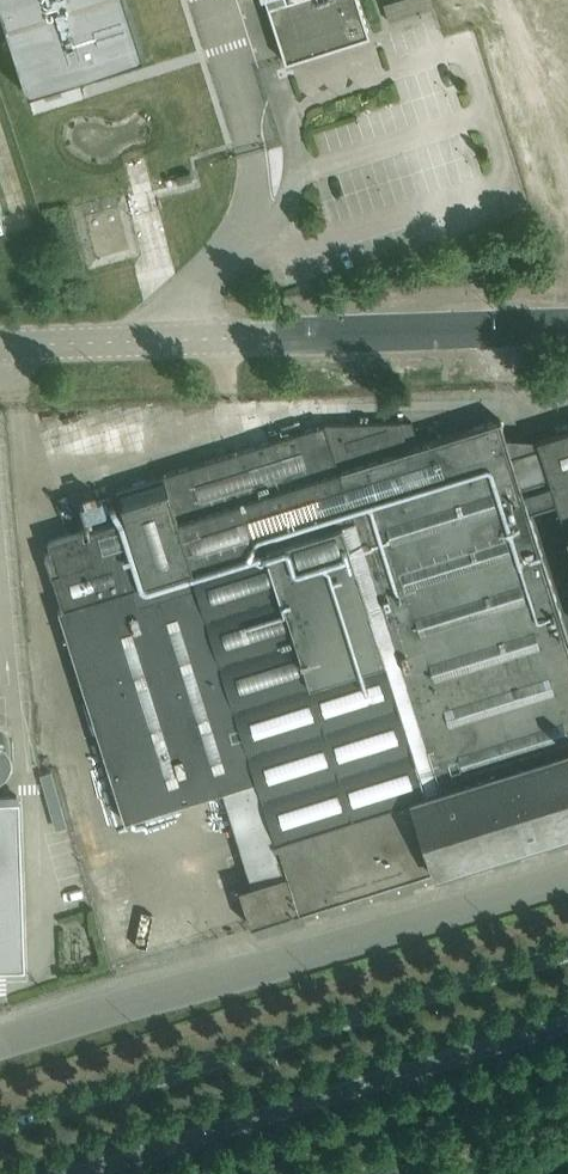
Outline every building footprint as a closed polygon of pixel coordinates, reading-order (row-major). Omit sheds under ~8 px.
[(26,92),(142,55),(124,0),(0,0),(0,10),(26,92)] [(284,60),(369,33),(358,0),(265,0),(284,60)] [(403,11),(447,0),(400,0),(403,11)] [(519,483),(510,454),(499,418),(409,446),(408,443),(417,440),(411,421),(324,423),(115,488),(124,518),(83,530),(83,528),(47,540),(50,551),(44,553),(51,575),(52,575),(62,607),(57,608),(124,820),(222,789),(252,883),(238,887),(250,925),(278,916),(567,826),(567,637),(519,483)] [(536,438),(538,445),(547,474),(567,542),(567,428),(536,438)] [(510,454),(519,483),(547,474),(538,445),(510,454)] [(16,795),(0,796),(0,963),(13,962),(12,953),(21,953),(20,925),(16,795)]
